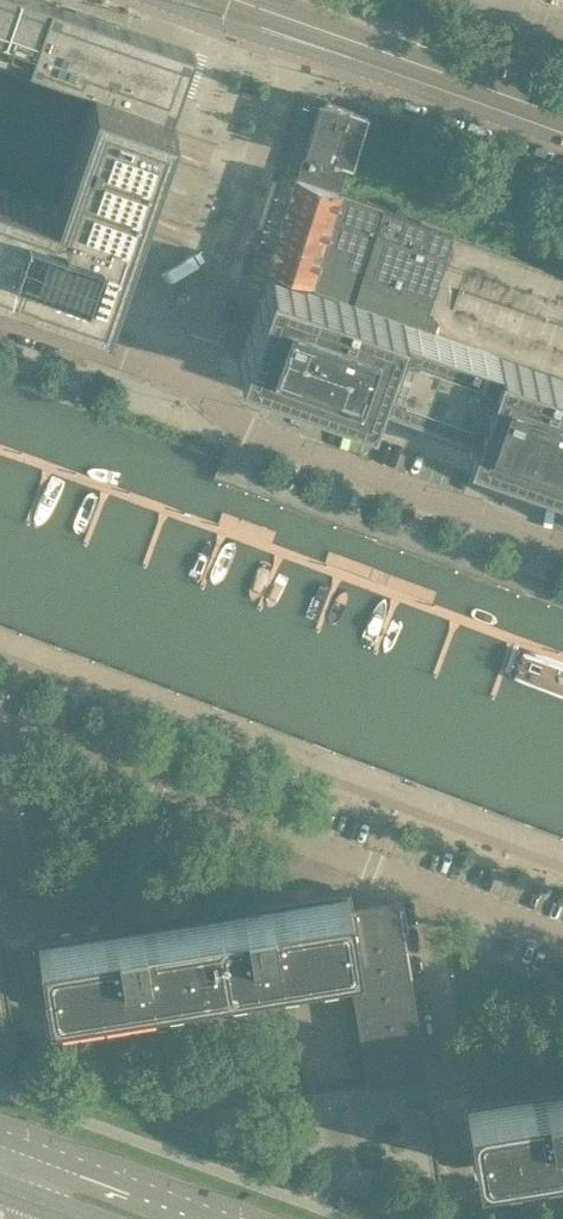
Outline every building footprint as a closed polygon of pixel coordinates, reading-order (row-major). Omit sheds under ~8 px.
[(47,0),(0,0),(0,273),(105,310),(125,253),(137,216),(159,153),(195,52),(47,0)] [(332,159),(348,108),(329,101),(318,106),(304,149),(332,159)] [(363,113),(348,108),(332,159),(346,164),(363,113)] [(346,164),(332,159),(304,149),(296,175),(338,189),(346,164)] [(368,293),(370,284),(356,279),(351,294),(424,320),(427,311),(452,235),(451,234),(452,231),(338,189),(296,175),(267,265),(311,280),(332,220),(373,234),(361,272),(408,288),(405,295),(385,288),(381,298),(368,293)] [(452,235),(427,311),(434,314),(436,316),(432,327),(562,373),(562,273),(452,235)] [(432,327),(436,316),(434,314),(427,311),(424,320),(423,324),(270,270),(238,362),(562,475),(562,373),(432,327)] [(358,954),(354,924),(351,909),(353,909),(353,906),(350,890),(35,941),(46,1010),(347,961),(350,961),(349,955),(358,954)] [(405,946),(398,904),(398,899),(353,906),(353,909),(351,909),(354,924),(358,954),(375,951),(405,946)] [(410,975),(405,946),(375,951),(358,954),(349,955),(350,961),(347,961),(351,985),(410,975)] [(414,1003),(410,975),(351,985),(355,1012),(414,1003)] [(419,1031),(414,1003),(355,1012),(360,1041),(419,1031)] [(426,1073),(419,1031),(360,1041),(366,1079),(367,1082),(426,1073)] [(463,1104),(474,1172),(562,1156),(562,1087),(463,1104)]
